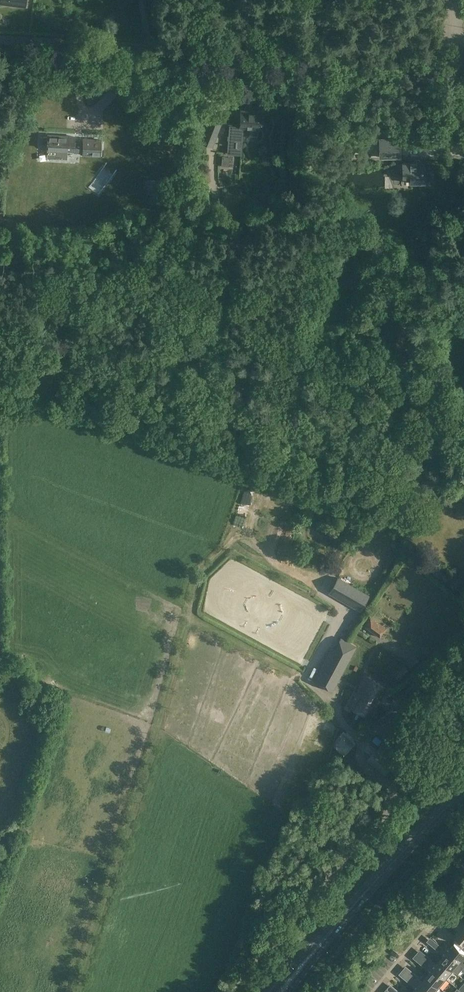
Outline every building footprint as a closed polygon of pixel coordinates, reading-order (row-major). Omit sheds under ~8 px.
[(230,126),(228,154),(241,155),(243,127),(262,129),(263,114),(241,112),(240,127),(230,126)] [(203,135),(201,142),(212,146),(215,140),(221,124),(209,120),(203,135)] [(43,137),(43,143),(48,143),(47,149),(57,149),(57,155),(59,157),(65,158),(67,156),(67,151),(81,152),(80,154),(82,154),(82,155),(88,155),(101,156),(101,154),(101,140),(84,139),(83,142),(74,142),(74,136),(48,135),(48,137),(43,137)] [(400,138),(378,138),(378,155),(400,155),(400,138)] [(88,155),(88,159),(103,159),(106,162),(103,166),(112,174),(118,166),(105,156),(101,156),(88,155)] [(403,162),(398,162),(399,172),(403,172),(404,177),(411,177),(411,183),(424,182),(424,181),(433,181),(433,165),(424,165),(424,161),(403,162)] [(148,185),(147,193),(151,193),(164,193),(164,185),(148,185)] [(356,312),(350,323),(359,328),(365,317),(356,312)] [(439,365),(425,367),(427,379),(440,377),(439,365)] [(337,577),(328,593),(360,611),(369,596),(337,577)] [(388,629),(370,617),(364,625),(365,626),(380,637),(381,638),(388,629)] [(332,648),(315,681),(332,690),(343,671),(348,661),(356,646),(341,638),(335,650),(332,648)] [(402,668),(395,674),(399,680),(407,675),(406,675),(410,672),(405,666),(402,669),(402,668)] [(349,707),(370,718),(387,688),(366,675),(349,707)] [(377,748),(367,760),(386,775),(396,763),(377,748)] [(30,831),(24,826),(21,824),(16,830),(24,837),(30,831)] [(457,922),(453,926),(459,930),(455,935),(463,943),(463,928),(457,922)] [(436,936),(431,942),(437,946),(441,939),(436,936)] [(451,947),(445,943),(442,946),(461,963),(463,959),(463,951),(455,943),(451,947)] [(439,950),(444,955),(441,959),(454,971),(458,974),(463,967),(463,965),(461,963),(442,946),(439,950)] [(431,959),(428,963),(447,979),(454,971),(441,959),(437,964),(432,960),(431,959)] [(428,963),(425,967),(430,972),(427,976),(440,987),(447,979),(428,963)] [(414,979),(429,991),(436,991),(440,987),(427,976),(424,974),(420,978),(418,976),(417,976),(414,979)] [(414,980),(411,983),(416,988),(413,991),(429,991),(414,979),(414,980)]
